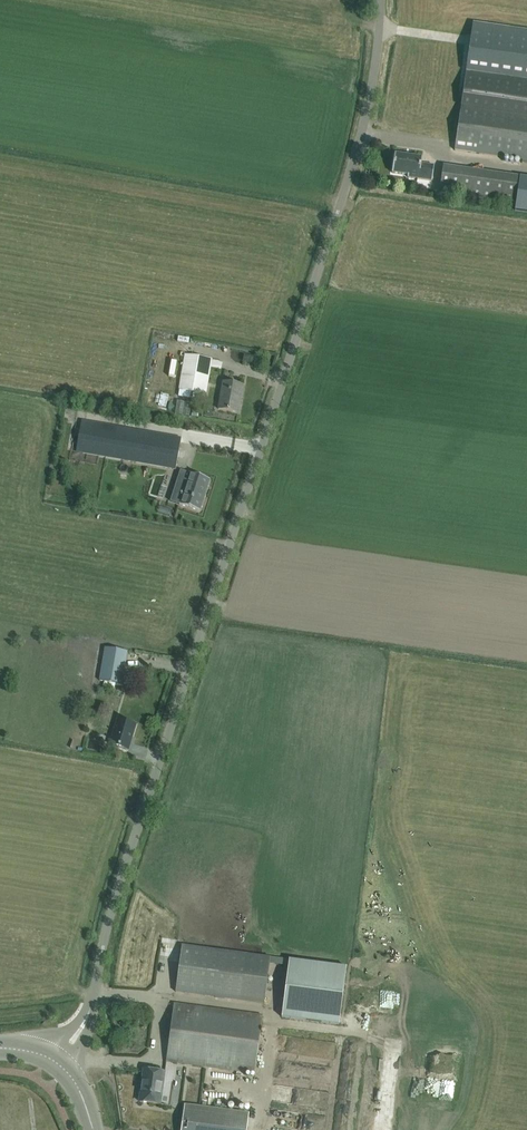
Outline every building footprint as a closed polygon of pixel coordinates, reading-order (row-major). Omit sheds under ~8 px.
[(472,23),(454,150),(526,161),(526,31),(472,23)] [(407,177),(432,181),(434,166),(421,164),(422,158),(395,154),(392,173),(408,175),(407,177)] [(514,203),(518,177),(443,166),(439,192),(514,203)] [(519,177),(514,211),(526,213),(526,178),(519,177)] [(179,390),(178,396),(204,401),(205,395),(210,367),(221,370),(222,362),(211,359),(184,354),(178,390),(179,390)] [(242,386),(223,382),(219,409),(238,412),(239,403),(238,403),(239,397),(240,398),(242,386)] [(162,390),(159,404),(167,406),(171,392),(162,390)] [(75,452),(175,470),(181,439),(81,421),(75,452)] [(180,471),(170,501),(179,504),(179,505),(199,511),(204,495),(203,494),(204,489),(206,490),(209,480),(189,473),(180,471)] [(104,646),(98,679),(120,683),(125,651),(125,650),(104,646)] [(133,734),(135,725),(117,719),(110,745),(128,750),(133,734)] [(175,992),(264,1004),(270,957),(181,945),(175,992)] [(346,967),(289,960),(281,1017),(339,1025),(346,967)] [(387,981),(395,982),(396,971),(388,971),(387,981)] [(403,1010),(403,1002),(393,1002),(392,1010),(403,1010)] [(165,1062),(254,1073),(262,1016),(173,1004),(165,1062)] [(143,1069),(141,1081),(143,1082),(141,1101),(139,1101),(160,1104),(164,1072),(143,1069)] [(249,1113),(184,1105),(181,1129),(247,1129),(249,1113)]
